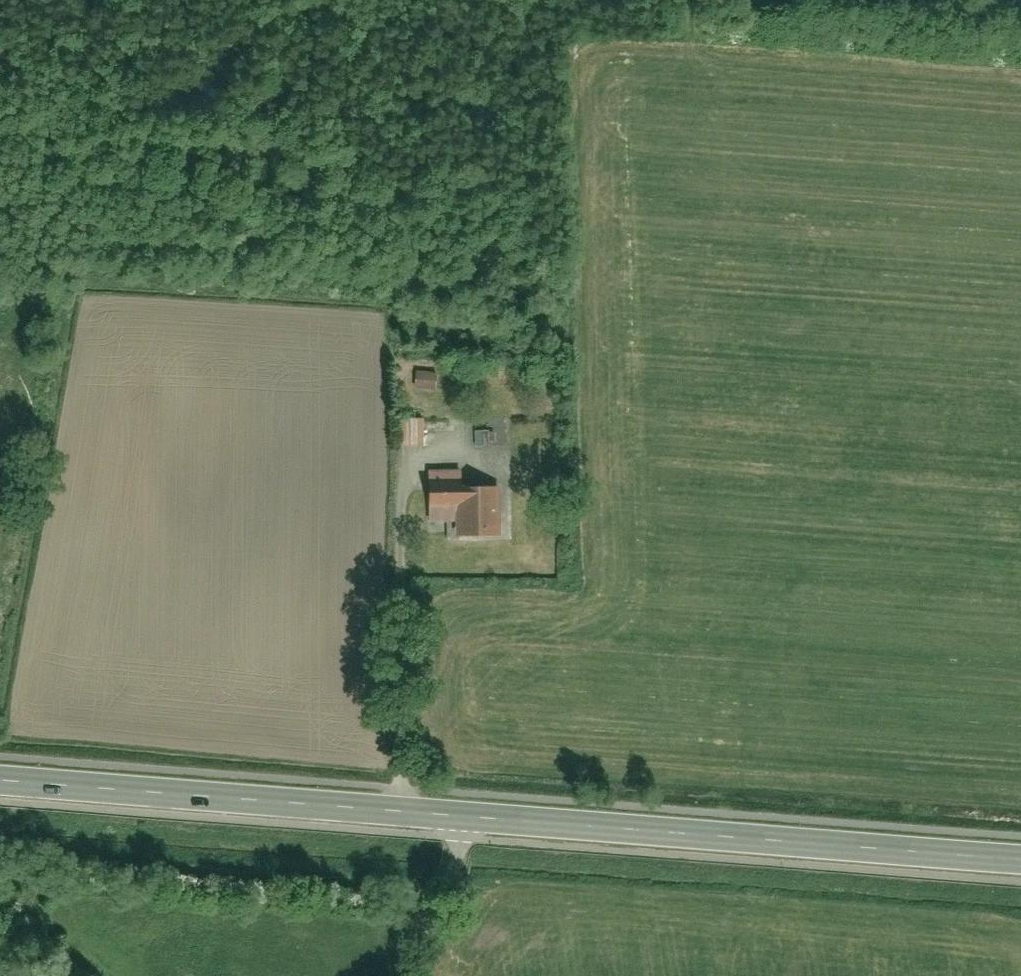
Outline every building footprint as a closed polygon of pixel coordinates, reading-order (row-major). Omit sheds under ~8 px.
[(417,372),(416,396),(440,396),(441,372),(417,372)] [(461,426),(460,450),(512,452),(513,419),(480,418),(480,426),(461,426)] [(402,453),(425,453),(426,422),(402,422),(402,453)] [(431,473),(432,526),(462,525),(462,541),(505,540),(504,472),(431,473)]
